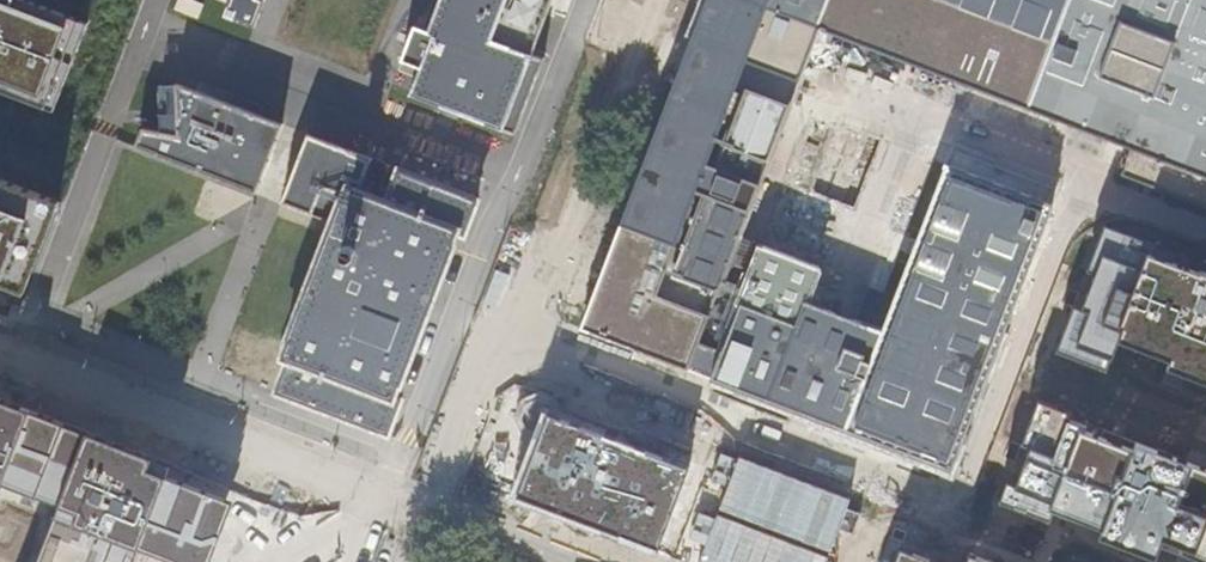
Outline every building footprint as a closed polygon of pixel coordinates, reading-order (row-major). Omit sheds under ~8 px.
[(51,109),(85,22),(26,0),(0,0),(0,90),(51,109)] [(222,13),(251,25),(260,0),(227,0),(228,0),(222,13)] [(426,30),(419,50),(407,44),(401,60),(419,67),(409,92),(514,133),(544,57),(532,52),(551,0),(438,0),(426,30)] [(709,378),(760,245),(739,236),(818,29),(1130,147),(1120,174),(1205,207),(1205,0),(705,0),(580,329),(709,378)] [(419,50),(426,30),(414,25),(407,44),(419,50)] [(175,83),(177,134),(142,127),(134,144),(142,147),(330,220),(338,200),(340,201),(346,185),(349,178),(361,183),(370,159),(175,83)] [(760,245),(709,378),(949,469),(1051,204),(946,164),(880,331),(804,301),(868,134),(812,113),(760,245)] [(308,280),(287,332),(284,340),(287,342),(275,373),(280,375),(274,391),(386,433),(400,399),(392,396),(397,384),(399,385),(453,245),(450,244),(455,232),(462,235),(477,200),(397,169),(385,201),(346,185),(340,201),(338,200),(330,220),(308,280)] [(20,291),(54,201),(0,180),(0,283),(20,291)] [(1115,474),(1183,274),(1121,253),(1033,509),(1190,561),(1205,561),(1205,504),(1115,474)] [(515,495),(572,517),(580,497),(603,436),(558,418),(551,403),(538,397),(524,405),(519,418),(526,431),(539,436),(515,495)] [(0,400),(0,492),(2,493),(6,485),(57,505),(36,561),(133,561),(139,548),(176,561),(207,561),(230,502),(149,469),(153,460),(0,400)] [(619,512),(580,497),(572,517),(656,549),(687,467),(644,451),(619,512)] [(374,520),(313,503),(296,561),(362,561),(374,520)]
